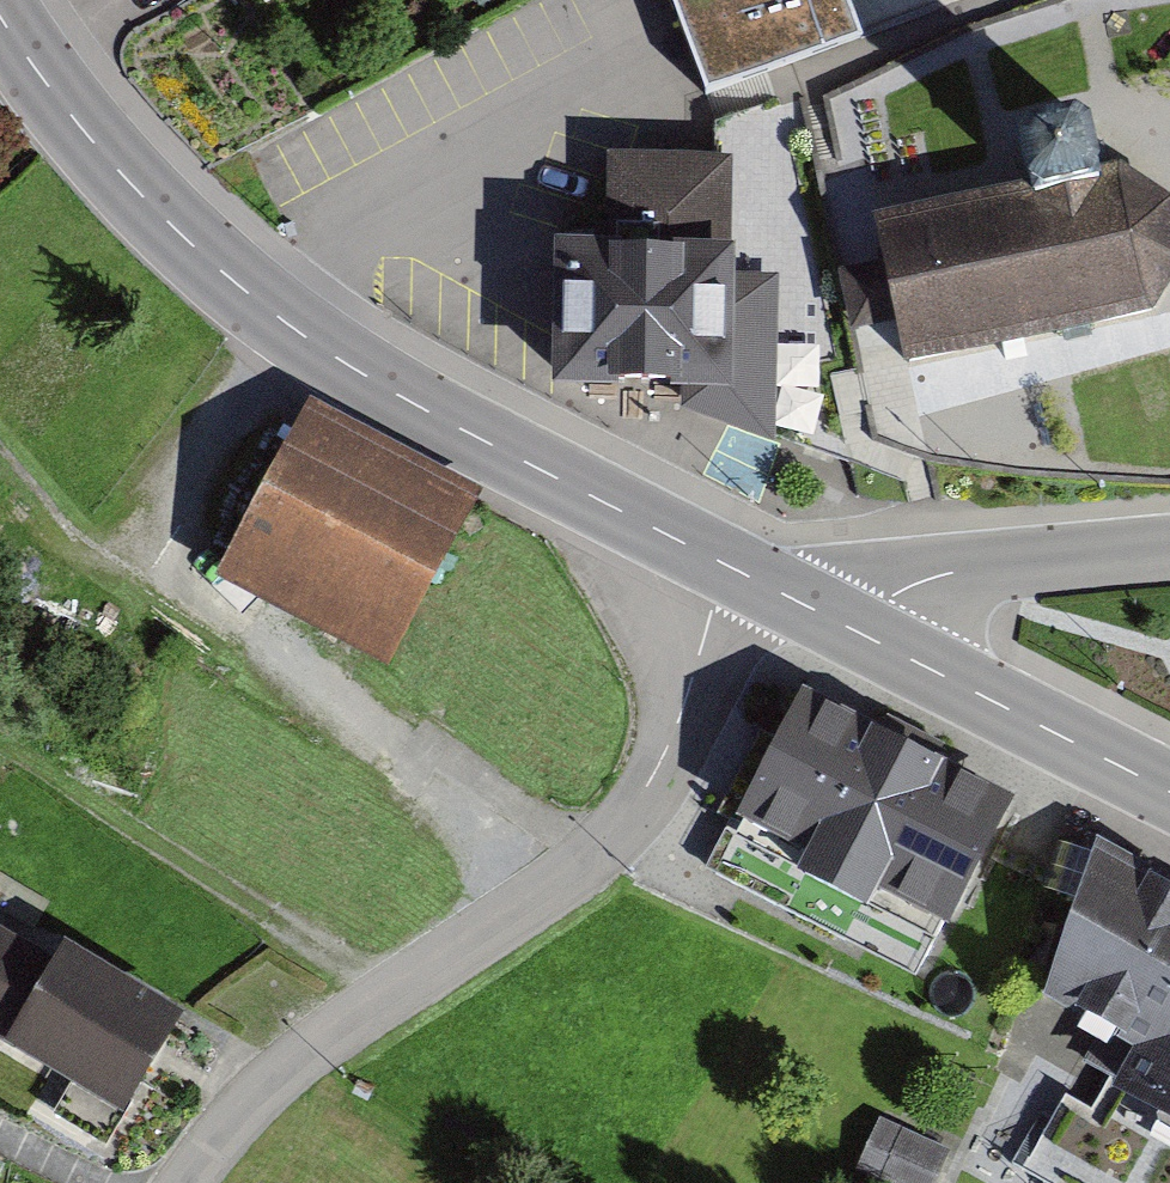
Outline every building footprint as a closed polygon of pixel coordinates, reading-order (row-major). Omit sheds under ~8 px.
[(707,93),(958,0),(674,0),(707,93)] [(896,222),(929,372),(1169,319),(1169,192),(1148,172),(1122,178),(1110,122),(1039,138),(1050,189),(896,222)] [(705,156),(614,155),(614,240),(559,241),(558,379),(679,380),(681,403),(773,436),(774,277),(729,276),(728,157),(705,156)] [(310,409),(214,592),(390,684),(486,501),(310,409)] [(878,910),(946,944),(964,908),(972,893),(1013,814),(805,706),(737,837),(809,874),(797,897),(866,933),(878,910)] [(1097,836),(1048,993),(1146,1045),(1123,1088),(1169,1115),(1169,880),(1097,836)] [(19,921),(0,959),(0,1026),(148,1101),(195,1010),(19,921)] [(891,1118),(867,1169),(898,1182),(938,1182),(954,1147),(891,1118)]
